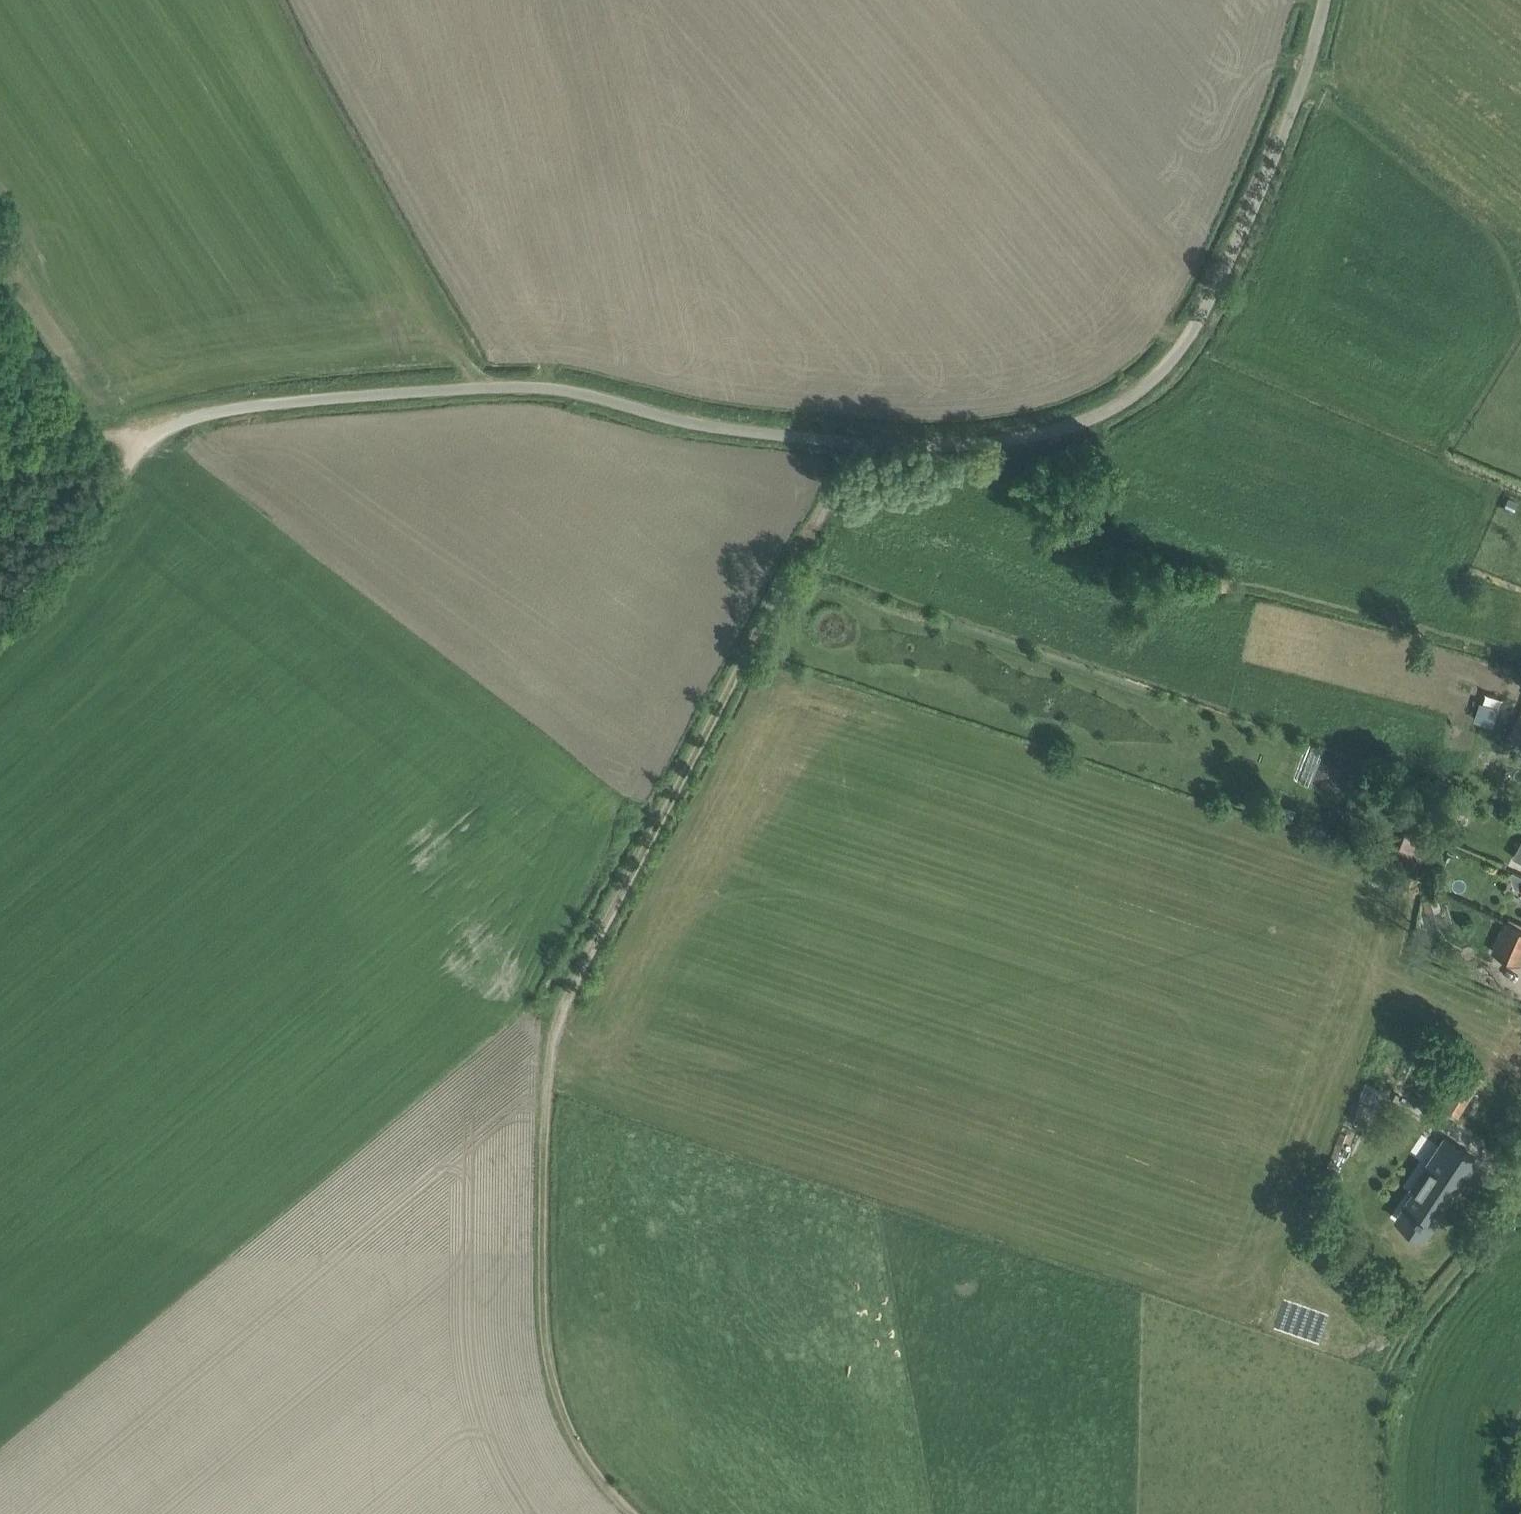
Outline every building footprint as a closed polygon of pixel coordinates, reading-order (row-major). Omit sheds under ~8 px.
[(1511,730),(1520,734),(1520,705),(1511,730)] [(1437,895),(1423,899),(1426,911),(1441,907),(1437,895)] [(1520,928),(1503,920),(1502,922),(1493,917),(1488,928),(1497,933),(1490,949),(1520,963),(1520,961),(1520,928)] [(1438,1105),(1439,1105),(1455,1116),(1482,1075),(1465,1064),(1438,1105)] [(1365,1079),(1350,1119),(1369,1126),(1384,1087),(1365,1079)] [(1398,1215),(1408,1222),(1425,1233),(1475,1158),(1445,1138),(1409,1191),(1413,1193),(1398,1215)]
